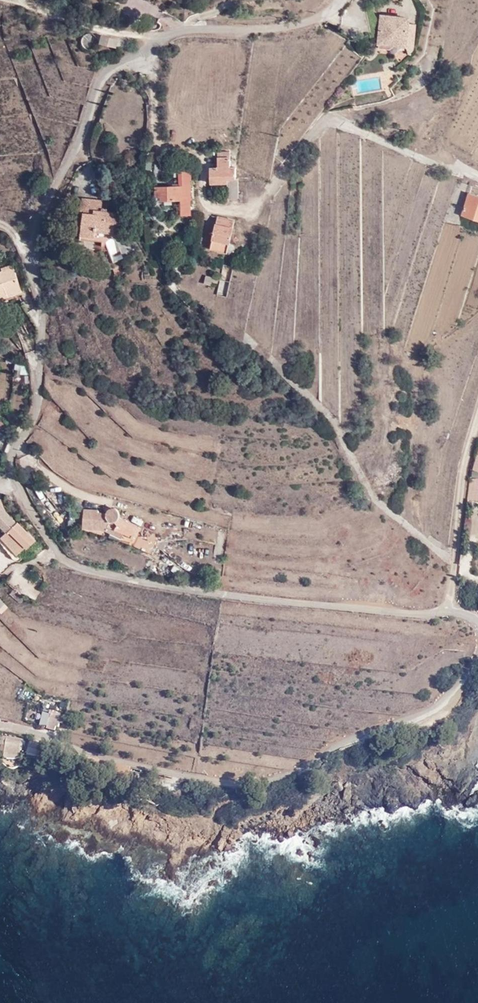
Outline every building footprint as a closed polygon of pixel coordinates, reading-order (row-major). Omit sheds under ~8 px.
[(70,12),(73,1),(70,0),(64,0),(62,10),(70,12)] [(408,23),(408,18),(386,16),(384,25),(381,25),(380,43),(389,44),(390,39),(407,40),(408,23)] [(416,24),(408,23),(407,40),(406,45),(414,46),(416,24)] [(121,39),(104,35),(102,44),(119,48),(121,39)] [(231,167),(230,151),(217,151),(217,167),(211,168),(211,178),(228,178),(236,178),(235,167),(231,167)] [(238,197),(238,183),(238,178),(236,178),(228,178),(228,182),(228,198),(238,197)] [(458,182),(446,220),(460,224),(463,215),(477,219),(477,197),(469,194),(471,186),(458,182)] [(161,196),(161,199),(191,198),(190,186),(156,187),(156,196),(161,196)] [(84,213),(82,234),(95,235),(96,232),(96,228),(118,230),(120,213),(101,211),(102,201),(83,199),(81,212),(84,213)] [(460,224),(477,230),(477,219),(463,215),(460,224)] [(227,252),(234,220),(218,217),(211,249),(227,252)] [(129,265),(126,258),(113,264),(115,270),(129,265)] [(21,289),(13,267),(0,272),(0,299),(7,296),(6,294),(21,289)] [(213,282),(214,278),(206,276),(205,284),(212,285),(213,282)] [(22,292),(21,289),(6,294),(7,296),(8,297),(22,292)] [(0,524),(0,531),(4,534),(16,523),(0,506),(0,524)] [(85,509),(85,510),(84,526),(84,527),(106,530),(111,532),(109,535),(121,539),(125,534),(130,536),(129,540),(153,552),(156,547),(162,534),(138,523),(137,525),(119,517),(120,512),(117,509),(114,507),(111,507),(108,509),(106,513),(98,512),(98,510),(85,509)] [(84,526),(85,510),(69,509),(67,524),(84,526)] [(35,540),(18,521),(16,523),(4,534),(1,537),(19,555),(25,550),(35,540)] [(167,525),(162,534),(156,547),(164,551),(170,539),(167,537),(171,527),(167,525)] [(0,538),(0,541),(16,560),(18,560),(20,560),(27,554),(25,550),(19,555),(1,537),(0,538)] [(65,716),(50,711),(49,713),(53,714),(48,727),(55,730),(56,727),(58,727),(59,722),(62,723),(65,716)] [(23,741),(7,739),(6,747),(3,746),(2,753),(6,754),(5,758),(7,760),(20,760),(23,741)] [(46,760),(49,760),(51,760),(52,753),(50,753),(51,745),(31,740),(28,753),(36,755),(37,750),(47,752),(46,760)] [(132,769),(115,765),(114,775),(130,778),(132,769)]
